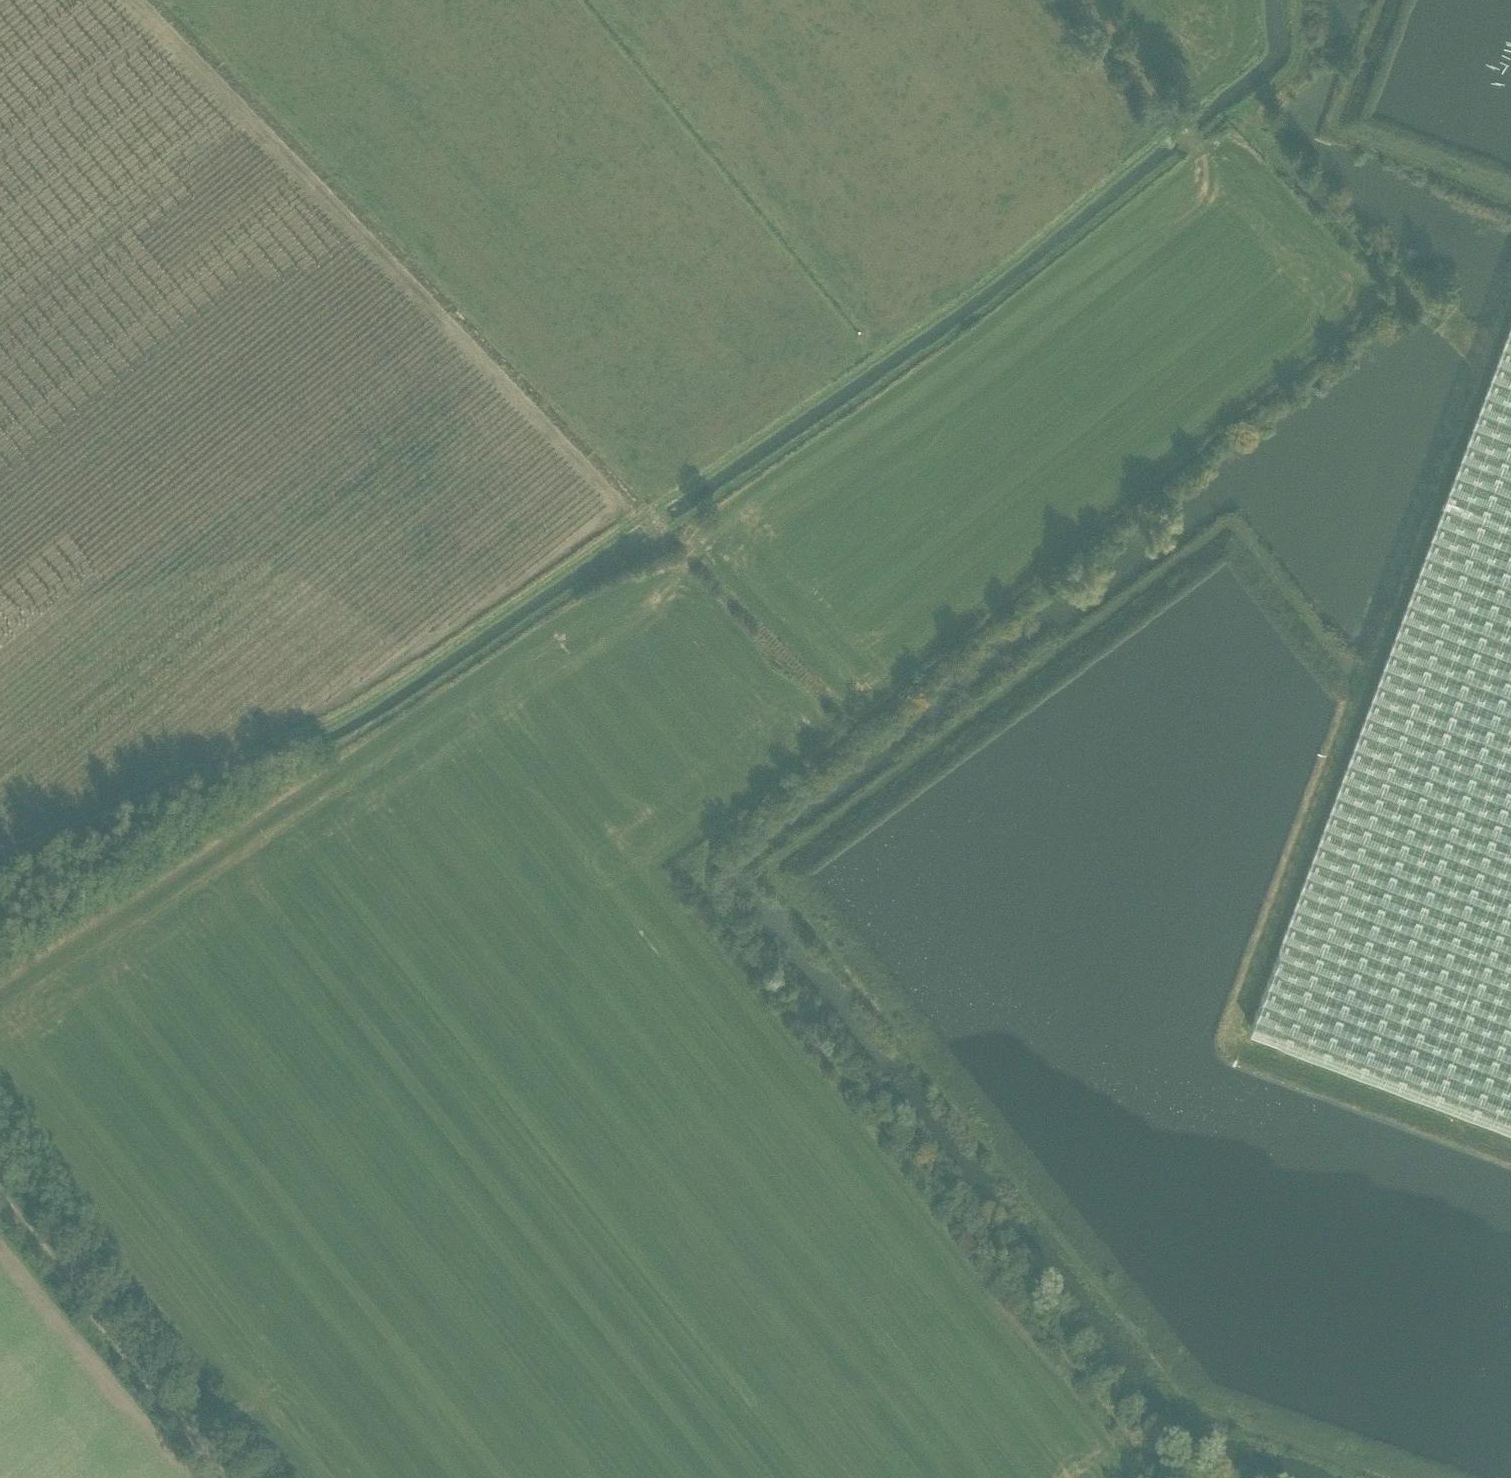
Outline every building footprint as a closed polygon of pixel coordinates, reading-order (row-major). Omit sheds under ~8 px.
[(1250,1028),(1510,1125),(1510,329),(1250,1028)]
